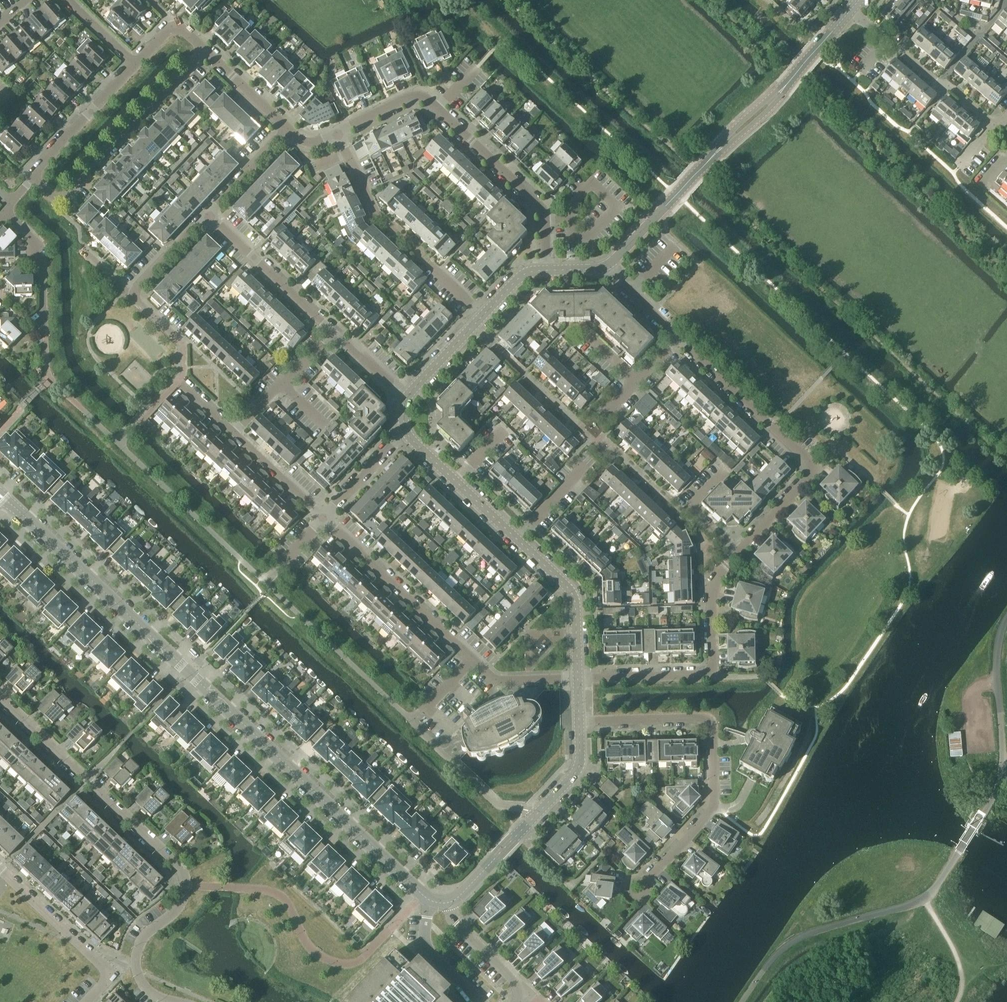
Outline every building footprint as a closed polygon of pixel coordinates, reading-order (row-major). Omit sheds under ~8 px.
[(136,24),(140,19),(139,18),(146,10),(136,0),(112,0),(116,3),(115,4),(136,24)] [(183,4),(187,8),(185,10),(191,16),(197,9),(199,7),(202,9),(210,0),(187,0),(183,4)] [(784,11),(795,20),(799,16),(801,17),(808,9),(797,0),(793,0),(788,6),(784,11)] [(808,9),(814,1),(813,0),(797,0),(808,9)] [(887,6),(900,17),(904,21),(911,12),(897,0),(892,0),(887,6)] [(914,0),(897,0),(911,12),(918,4),(914,1),(914,0)] [(36,12),(51,29),(64,18),(50,1),(42,8),(41,7),(36,12)] [(136,24),(115,4),(111,9),(110,11),(110,13),(112,15),(107,20),(123,35),(130,27),(131,29),(136,24)] [(900,17),(887,6),(880,14),(893,26),(900,17)] [(1006,26),(1006,9),(994,24),(1002,31),(1005,27),(1006,28),(1006,26)] [(229,11),(214,27),(218,31),(215,34),(222,41),(242,19),(234,11),(232,13),(229,11)] [(32,17),(24,24),(39,40),(51,29),(36,12),(31,16),(32,17)] [(250,27),(242,19),(222,41),(228,47),(233,42),(237,46),(249,33),(247,31),(250,27)] [(15,29),(10,34),(26,52),(39,40),(24,24),(16,31),(15,29)] [(930,35),(934,32),(925,24),(911,41),(919,48),(930,35)] [(425,36),(438,62),(443,59),(444,62),(451,58),(448,50),(447,51),(445,48),(449,46),(443,33),(437,36),(435,31),(425,36)] [(249,33),(237,46),(241,50),(237,55),(243,61),(264,40),(255,32),(252,36),(249,33)] [(930,35),(919,48),(927,55),(938,42),(942,38),(934,32),(930,35)] [(0,45),(0,47),(14,63),(26,52),(10,34),(5,38),(7,39),(0,45)] [(59,38),(54,42),(59,47),(64,43),(64,42),(67,39),(63,36),(60,39),(59,38)] [(438,62),(425,36),(416,41),(418,45),(412,48),(418,61),(422,59),(423,62),(426,70),(434,67),(432,64),(438,62)] [(942,38),(938,42),(927,55),(935,62),(950,45),(942,38)] [(76,52),(79,55),(97,72),(101,67),(100,66),(107,58),(88,39),(76,52)] [(264,40),(243,61),(250,68),(255,63),(259,67),(271,54),(269,51),(272,48),(264,40)] [(950,45),(935,62),(944,70),(959,52),(950,45)] [(1,74),(14,63),(0,47),(0,73),(1,74)] [(386,55),(398,81),(403,78),(404,81),(412,77),(408,69),(407,70),(406,67),(409,65),(401,48),(386,55)] [(271,54),(259,67),(263,71),(258,76),(265,82),(285,61),(277,53),(274,56),(271,54)] [(79,55),(68,67),(84,83),(91,75),(92,76),(97,72),(79,55)] [(398,81),(386,55),(376,60),(378,64),(373,67),(379,80),(382,78),(384,81),(383,81),(387,89),(394,86),(393,83),(398,81)] [(962,78),(973,65),(965,58),(953,71),(962,78)] [(892,80),(903,67),(894,60),(883,73),(892,80)] [(294,69),(285,61),(265,82),(272,88),(277,84),(281,88),(293,74),(290,72),(294,69)] [(973,66),(973,65),(962,78),(970,85),(981,72),(982,73),(985,69),(977,62),(973,66)] [(84,83),(68,67),(56,80),(73,96),(78,91),(77,90),(84,83)] [(361,67),(346,74),(358,100),(363,97),(365,100),(372,96),(368,88),(367,89),(366,86),(370,84),(361,67)] [(903,67),(892,80),(900,87),(911,74),(903,67)] [(981,72),(970,85),(978,92),(993,75),(985,69),(982,73),(981,72)] [(293,74),(281,88),(285,91),(280,96),(287,103),(307,81),(299,73),(296,77),(293,74)] [(358,100),(346,74),(331,81),(339,99),(343,97),(344,100),(343,100),(347,108),(354,105),(353,102),(358,100)] [(911,74),(900,87),(897,91),(905,98),(908,94),(919,81),(911,74)] [(1001,82),(993,75),(978,92),(986,99),(1001,82)] [(30,78),(24,84),(28,88),(34,82),(30,78)] [(56,80),(45,92),(61,107),(68,100),(69,101),(73,96),(56,80)] [(307,81),(287,103),(294,109),(298,104),(303,108),(313,97),(317,94),(314,91),(316,89),(307,81)] [(927,88),(919,81),(908,94),(916,101),(927,88)] [(1001,82),(986,99),(995,107),(1006,93),(1006,84),(1005,86),(1001,82)] [(195,91),(185,101),(193,109),(201,101),(203,103),(211,110),(220,100),(212,93),(214,91),(205,83),(197,91),(195,91)] [(927,88),(916,101),(925,109),(936,96),(927,88)] [(487,114),(497,104),(492,99),(493,98),(484,90),(466,109),(470,113),(469,114),(474,118),(482,109),(487,114)] [(45,92),(33,104),(50,120),(55,116),(54,114),(61,107),(45,92)] [(313,97),(303,108),(307,112),(302,117),(309,123),(310,124),(311,125),(312,125),(313,125),(314,125),(315,125),(316,125),(318,125),(339,114),(334,104),(323,110),(316,103),(318,101),(313,97)] [(945,97),(930,115),(939,122),(954,105),(945,97)] [(211,110),(210,111),(219,119),(232,106),(233,104),(230,101),(226,98),(225,100),(223,98),(220,100),(211,110)] [(172,109),(170,111),(171,112),(185,125),(194,117),(197,113),(193,109),(185,101),(182,105),(178,102),(172,109)] [(498,103),(497,104),(487,114),(479,123),(488,132),(496,123),(501,127),(511,117),(506,112),(507,112),(498,103)] [(50,120),(33,104),(22,116),(38,131),(45,124),(46,125),(50,120)] [(232,106),(219,119),(228,128),(240,114),(242,113),(240,111),(236,108),(233,104),(232,106)] [(939,122),(947,129),(962,112),(954,105),(939,122)] [(164,111),(159,117),(163,121),(177,134),(185,125),(171,112),(170,111),(168,113),(167,114),(164,111)] [(962,112),(947,129),(955,136),(956,135),(959,131),(959,132),(970,119),(962,112)] [(240,114),(228,128),(236,136),(249,122),(250,121),(247,118),(244,115),(242,113),(240,114)] [(402,118),(412,138),(423,133),(424,135),(428,133),(429,132),(430,130),(429,129),(422,122),(421,123),(419,124),(414,115),(409,117),(406,116),(402,118)] [(38,131),(22,116),(10,128),(27,145),(32,140),(31,139),(38,131)] [(512,116),(511,117),(501,127),(493,136),(502,145),(510,136),(515,140),(525,130),(520,126),(521,125),(512,116)] [(157,128),(155,130),(169,143),(173,146),(181,139),(177,135),(177,134),(163,121),(159,117),(156,120),(156,121),(155,122),(157,124),(155,126),(157,128)] [(397,123),(393,125),(402,143),(412,138),(402,118),(399,120),(397,123)] [(959,132),(959,131),(956,135),(967,145),(971,140),(968,138),(979,126),(970,119),(959,132)] [(249,122),(236,136),(245,144),(258,131),(256,129),(257,127),(254,124),(250,121),(249,122)] [(402,143),(393,125),(389,127),(385,126),(382,128),(392,148),(394,153),(404,148),(402,143)] [(10,128),(0,139),(0,143),(14,156),(22,148),(23,150),(27,145),(10,128)] [(148,129),(142,134),(146,138),(161,152),(169,143),(155,130),(153,128),(151,130),(150,131),(148,129)] [(377,133),(373,135),(381,153),(392,148),(382,128),(378,129),(377,133)] [(525,129),(525,130),(515,140),(507,149),(516,158),(524,149),(529,154),(539,144),(534,139),(534,138),(525,129)] [(139,144),(137,146),(138,147),(152,160),(161,152),(146,138),(142,134),(139,138),(142,140),(139,144)] [(381,153),(373,135),(362,140),(363,143),(358,146),(358,144),(352,147),(356,155),(366,150),(369,156),(370,158),(381,153)] [(434,159),(450,142),(447,140),(443,140),(439,136),(426,151),(434,159)] [(453,145),(450,142),(434,159),(443,167),(456,152),(453,149),(453,145)] [(547,158),(560,170),(565,164),(574,173),(578,168),(577,167),(581,163),(563,145),(554,154),(555,155),(551,158),(549,156),(547,158)] [(131,146),(126,152),(130,156),(144,169),(152,160),(138,147),(137,146),(135,148),(134,149),(131,146)] [(220,150),(213,158),(217,162),(229,174),(234,169),(233,169),(236,165),(224,154),(220,150)] [(366,150),(356,155),(359,161),(369,156),(366,150)] [(279,164),(291,176),(293,177),(300,170),(298,168),(299,168),(295,164),(299,160),(290,151),(281,160),(282,161),(279,164)] [(122,161),(119,164),(121,165),(135,179),(136,178),(144,169),(130,156),(126,152),(122,156),(125,158),(122,161)] [(460,155),(456,152),(443,167),(451,174),(466,158),(464,155),(460,155)] [(466,158),(451,174),(459,182),(473,168),(469,165),(469,161),(466,158)] [(560,170),(547,158),(545,160),(548,162),(544,166),(543,165),(535,174),(554,192),(558,187),(559,188),(564,184),(554,175),(560,170)] [(217,162),(209,170),(221,181),(224,178),(225,179),(229,174),(217,162)] [(114,164),(109,169),(112,172),(130,189),(138,180),(136,178),(135,179),(121,165),(119,164),(117,167),(114,164)] [(275,167),(271,171),(284,183),(291,176),(279,164),(276,168),(275,167)] [(206,166),(198,174),(202,178),(215,190),(219,185),(218,184),(221,181),(209,170),(206,166)] [(335,180),(329,183),(327,184),(332,195),(350,186),(345,175),(341,177),(339,172),(341,171),(339,166),(330,170),(335,180)] [(473,168),(459,182),(467,190),(483,174),(480,171),(476,171),(473,168)] [(106,178),(104,180),(105,182),(119,195),(121,198),(130,189),(112,172),(109,169),(106,173),(108,176),(106,178)] [(335,180),(330,170),(324,173),(329,183),(335,180)] [(284,183),(271,171),(266,176),(267,177),(264,180),(276,191),(284,183)] [(989,192),(1006,207),(1006,171),(989,192)] [(313,179),(317,183),(322,179),(317,174),(313,179)] [(486,176),(483,174),(467,190),(476,198),(489,183),(486,180),(486,176)] [(202,178),(194,185),(206,197),(209,193),(210,194),(215,190),(202,178)] [(102,183),(95,189),(99,193),(95,196),(103,204),(107,200),(111,204),(119,195),(105,182),(104,180),(102,183)] [(276,191),(264,180),(261,183),(260,182),(256,187),(269,199),(276,191)] [(489,183),(476,198),(484,206),(500,189),(497,187),(493,187),(489,183)] [(194,185),(187,193),(200,205),(204,201),(203,200),(206,197),(194,185)] [(309,192),(305,189),(301,185),(297,190),(304,197),(309,192)] [(350,186),(332,195),(328,197),(333,207),(337,205),(358,195),(356,192),(352,190),(350,186)] [(387,207),(400,194),(392,186),(379,199),(387,207)] [(252,192),(249,196),(261,207),(269,199),(256,187),(252,192)] [(500,189),(484,206),(492,213),(506,199),(503,196),(502,192),(500,189)] [(183,190),(176,197),(180,201),(192,212),(195,209),(195,210),(200,205),(187,193),(183,190)] [(408,201),(400,194),(387,207),(395,214),(408,201)] [(359,199),(358,195),(337,205),(342,215),(360,207),(358,203),(359,199)] [(85,209),(78,218),(86,226),(88,224),(96,232),(105,222),(98,214),(96,212),(103,204),(95,196),(85,207),(85,209)] [(245,198),(241,203),(254,215),(261,207),(249,196),(246,199),(245,198)] [(506,199),(492,213),(486,219),(497,229),(487,240),(494,247),(507,259),(511,255),(510,254),(517,246),(518,248),(522,244),(520,242),(527,234),(523,231),(523,227),(527,223),(520,216),(521,214),(517,210),(515,212),(508,205),(510,203),(506,199)] [(180,201),(172,209),(185,221),(189,216),(188,216),(192,212),(180,201)] [(416,208),(408,201),(395,214),(403,222),(416,208)] [(254,215),(241,203),(237,207),(238,208),(234,211),(246,223),(247,222),(249,224),(256,216),(254,215)] [(169,205),(161,213),(165,217),(177,228),(180,225),(181,226),(185,221),(172,209),(169,205)] [(360,207),(342,215),(347,226),(343,228),(348,237),(365,225),(362,219),(365,218),(360,207)] [(423,216),(416,208),(403,222),(411,229),(423,216)] [(161,213),(154,221),(157,224),(170,237),(174,232),(174,231),(177,228),(165,217),(161,213)] [(423,216),(411,229),(419,237),(431,223),(423,216)] [(96,232),(93,234),(96,236),(94,238),(97,241),(101,244),(102,242),(115,229),(119,225),(110,217),(106,221),(105,222),(96,232)] [(431,223),(419,237),(427,244),(439,231),(431,223)] [(157,224),(150,232),(161,243),(162,244),(165,240),(166,241),(170,237),(157,224)] [(279,253),(292,240),(284,233),(287,230),(281,225),(269,238),(274,242),(271,246),(279,253)] [(365,225),(348,237),(356,245),(359,242),(367,249),(381,235),(378,232),(378,231),(378,229),(374,225),(369,230),(365,225)] [(1,227),(0,229),(0,258),(14,258),(14,240),(14,239),(1,227)] [(102,242),(101,244),(104,247),(107,250),(109,252),(111,251),(123,237),(115,229),(102,242)] [(447,238),(439,231),(427,244),(435,251),(447,238)] [(382,233),(381,235),(367,249),(375,257),(389,243),(386,240),(386,239),(386,236),(382,233)] [(111,251),(109,252),(112,254),(115,257),(118,261),(120,259),(135,243),(126,234),(123,237),(111,251)] [(447,238),(435,251),(443,259),(459,242),(450,234),(447,238)] [(204,242),(200,246),(215,260),(219,256),(221,253),(220,251),(220,250),(209,239),(208,239),(205,242),(204,242)] [(299,248),(292,240),(279,253),(287,261),(299,248)] [(391,241),(389,243),(375,257),(383,265),(397,250),(394,248),(395,247),(395,244),(391,241)] [(120,259),(118,261),(122,264),(125,267),(126,265),(129,267),(145,250),(136,242),(135,243),(120,259)] [(340,246),(336,250),(342,256),(346,251),(341,245),(340,246)] [(196,252),(193,255),(207,268),(215,260),(200,246),(196,251),(196,252)] [(494,247),(487,254),(500,267),(507,259),(494,247)] [(299,248),(287,261),(295,268),(307,255),(299,248)] [(399,248),(397,250),(383,265),(392,273),(405,258),(402,255),(403,255),(403,252),(399,248)] [(500,267),(487,254),(480,262),(493,275),(500,267)] [(189,257),(185,262),(200,276),(207,268),(193,255),(190,258),(189,257)] [(315,262),(307,255),(295,268),(303,276),(306,273),(310,277),(322,264),(318,260),(315,262)] [(407,256),(405,258),(392,273),(400,281),(414,266),(411,263),(411,260),(407,256)] [(200,276),(185,262),(181,266),(182,267),(179,270),(192,283),(200,276)] [(493,275),(480,262),(472,270),(485,283),(493,275)] [(322,264),(310,277),(315,281),(311,284),(320,292),(332,279),(324,271),(327,268),(322,264)] [(415,264),(414,266),(400,281),(409,289),(406,292),(411,296),(425,282),(420,277),(423,275),(419,271),(419,268),(415,264)] [(30,279),(17,266),(5,279),(13,288),(14,297),(31,296),(31,279),(30,279)] [(175,273),(170,277),(185,291),(192,283),(179,270),(175,274),(175,273)] [(240,295),(254,280),(251,278),(251,277),(251,274),(247,271),(243,275),(238,271),(224,285),(229,290),(232,287),(240,295)] [(185,291),(170,277),(166,282),(167,283),(164,286),(177,299),(185,291)] [(255,278),(254,280),(240,295),(248,303),(262,288),(259,285),(259,282),(255,278)] [(340,286),(332,279),(320,292),(328,299),(340,286)] [(177,299),(164,286),(161,289),(160,289),(151,298),(161,307),(165,302),(168,305),(169,305),(171,306),(177,299)] [(264,286),(262,288),(248,303),(256,311),(270,296),(267,293),(268,293),(268,290),(264,286)] [(340,286),(328,299),(335,307),(348,293),(340,286)] [(532,302),(528,306),(541,319),(549,326),(556,318),(559,317),(559,322),(564,322),(575,322),(585,322),(590,321),(590,317),(593,317),(616,338),(612,341),(620,348),(622,346),(629,353),(626,356),(634,363),(655,341),(647,334),(643,330),(645,329),(634,319),(635,318),(631,314),(630,315),(622,308),(624,307),(616,300),(615,301),(604,290),(598,297),(595,297),(595,293),(579,293),(579,295),(574,295),(569,296),(569,294),(553,294),(553,298),(550,298),(544,292),(533,303),(532,302)] [(356,301),(348,293),(335,307),(343,314),(356,301)] [(272,294),(270,296),(256,311),(265,318),(278,304),(276,301),(276,298),(272,294)] [(356,301),(343,314),(351,322),(364,308),(356,301)] [(280,302),(278,304),(265,318),(273,326),(287,312),(284,309),(284,308),(284,306),(280,302)] [(366,305),(364,308),(351,322),(359,329),(363,326),(367,330),(365,332),(366,332),(379,318),(366,305)] [(439,305),(431,313),(445,326),(452,317),(439,305)] [(528,306),(521,314),(534,326),(541,319),(528,306)] [(289,310),(287,312),(273,326),(281,334),(295,319),(292,317),(293,316),(293,313),(289,310)] [(431,313),(424,321),(437,334),(445,326),(431,313)] [(521,314),(514,322),(527,334),(534,326),(521,314)] [(193,335),(205,323),(196,315),(185,328),(193,335)] [(0,331),(0,343),(7,349),(19,337),(18,336),(18,318),(0,319),(0,327),(0,331)] [(297,318),(295,319),(281,334),(290,342),(287,345),(292,350),(306,335),(302,331),(304,328),(300,325),(301,324),(301,321),(297,318)] [(420,318),(413,325),(417,329),(430,341),(437,334),(424,321),(420,318)] [(514,322),(506,329),(519,342),(527,334),(514,322)] [(212,330),(205,323),(193,335),(201,343),(212,330)] [(430,341),(417,329),(409,337),(422,349),(430,341)] [(506,329),(498,338),(503,342),(500,345),(513,357),(523,346),(519,342),(506,329)] [(212,330),(201,343),(209,350),(220,338),(212,330)] [(409,337),(402,345),(415,357),(422,349),(409,337)] [(228,345),(220,338),(209,350),(217,357),(228,345)] [(534,340),(529,345),(539,354),(543,350),(540,347),(534,340)] [(228,345),(217,357),(224,365),(236,353),(228,345)] [(415,357),(402,345),(394,353),(407,365),(415,357)] [(487,350),(479,358),(492,371),(500,362),(498,360),(500,357),(491,349),(488,351),(487,350)] [(554,359),(552,358),(545,352),(533,365),(541,373),(554,359)] [(244,360),(236,353),(224,365),(232,372),(244,360)] [(556,354),(552,358),(554,359),(541,373),(549,380),(561,367),(555,361),(559,357),(556,354)] [(330,377),(342,364),(334,356),(321,369),(330,377)] [(479,358),(471,366),(485,379),(490,383),(497,376),(492,371),(479,358)] [(252,368),(244,360),(232,372),(240,380),(252,368)] [(673,382),(687,366),(685,364),(683,366),(678,361),(665,374),(673,382)] [(342,364),(330,377),(337,385),(350,371),(342,364)] [(485,379),(471,366),(464,374),(477,387),(485,379)] [(687,366),(673,382),(680,389),(693,376),(688,371),(690,369),(687,366)] [(561,367),(549,380),(557,387),(569,374),(568,373),(561,367)] [(252,368),(240,380),(248,387),(260,375),(252,368)] [(569,374),(557,387),(565,395),(577,382),(571,376),(575,372),(572,369),(568,373),(569,374)] [(358,379),(350,371),(337,385),(345,392),(358,379)] [(600,373),(585,389),(572,402),(581,410),(593,397),(589,393),(596,383),(605,389),(610,383),(600,373)] [(464,374),(457,382),(470,394),(477,387),(464,374)] [(698,380),(693,376),(680,389),(688,396),(702,380),(700,378),(698,380)] [(365,386),(358,379),(345,392),(353,399),(365,386)] [(702,380),(688,396),(695,402),(692,406),(708,390),(703,385),(705,383),(702,380)] [(470,394),(457,382),(438,401),(440,404),(436,408),(441,412),(441,424),(437,428),(441,432),(439,434),(459,453),(475,436),(459,421),(459,413),(474,397),(470,394)] [(585,389),(577,382),(565,395),(572,402),(585,389)] [(512,404),(524,391),(516,383),(504,396),(510,403),(506,407),(509,410),(513,406),(512,404)] [(365,386),(353,399),(348,405),(350,406),(352,404),(358,409),(353,414),(357,417),(354,420),(356,422),(349,429),(354,434),(367,446),(375,438),(373,436),(387,421),(384,419),(384,413),(386,410),(372,396),(374,394),(365,386)] [(649,392),(656,399),(659,396),(652,389),(649,392)] [(708,390),(692,406),(700,413),(717,394),(714,392),(712,394),(708,390)] [(532,398),(524,391),(512,404),(513,406),(520,411),(532,398)] [(615,432),(623,440),(657,404),(647,394),(634,407),(641,415),(631,423),(627,419),(615,432)] [(717,394),(700,413),(707,420),(722,404),(717,399),(720,397),(717,394)] [(172,398),(156,415),(164,423),(187,398),(182,396),(178,400),(179,402),(178,403),(172,398)] [(187,398),(164,423),(171,430),(174,427),(174,428),(188,413),(182,407),(184,406),(186,407),(190,403),(187,398)] [(532,398),(520,411),(526,417),(522,421),(525,424),(529,420),(527,419),(540,406),(532,398)] [(671,413),(674,409),(676,407),(669,401),(664,406),(671,413)] [(722,404),(707,420),(714,427),(732,408),(729,406),(727,408),(722,404)] [(548,413),(540,406),(527,419),(529,420),(535,426),(548,413)] [(734,411),(732,408),(714,427),(722,434),(737,418),(732,413),(734,411)] [(682,417),(674,409),(671,413),(679,420),(682,417)] [(188,413),(174,428),(180,434),(179,435),(180,437),(203,413),(198,410),(192,417),(188,413)] [(205,418),(203,413),(180,437),(181,438),(183,436),(190,443),(204,428),(200,424),(205,418)] [(548,413),(535,426),(541,432),(538,436),(541,439),(545,435),(543,434),(555,421),(548,413)] [(258,436),(269,424),(261,416),(250,428),(258,436)] [(742,422),(737,418),(722,434),(729,441),(747,422),(744,420),(742,422)] [(673,419),(669,423),(676,430),(681,425),(679,423),(677,423),(673,419)] [(563,428),(555,421),(543,434),(545,435),(551,441),(563,428)] [(640,422),(623,440),(631,447),(643,434),(648,429),(640,422)] [(747,422),(729,441),(737,448),(752,432),(747,427),(749,425),(747,422)] [(269,424),(258,436),(266,443),(277,431),(269,424)] [(204,428),(190,443),(196,449),(195,450),(196,452),(218,428),(213,425),(208,431),(204,428)] [(218,428),(196,452),(197,452),(198,451),(205,457),(219,442),(215,439),(221,433),(218,428)] [(571,435),(563,428),(551,441),(558,448),(571,435)] [(0,443),(0,448),(5,453),(4,455),(9,460),(28,440),(17,430),(9,439),(7,436),(0,443)] [(285,438),(277,431),(266,443),(273,451),(285,438)] [(757,436),(752,432),(737,448),(744,455),(762,437),(759,434),(757,436)] [(354,434),(347,442),(360,454),(367,446),(354,434)] [(643,434),(631,447),(638,455),(651,442),(649,440),(643,434)] [(571,435),(558,448),(543,464),(554,474),(559,468),(553,460),(563,452),(567,456),(579,443),(571,435)] [(651,442),(638,455),(646,462),(663,445),(657,439),(656,439),(653,436),(649,440),(651,442)] [(285,438),(273,451),(281,458),(293,446),(285,438)] [(360,454),(347,442),(343,438),(336,446),(340,449),(353,461),(360,454)] [(28,440),(9,460),(15,465),(16,464),(24,471),(36,458),(34,456),(36,454),(39,451),(28,441),(28,440)] [(219,442),(205,457),(205,458),(206,457),(213,463),(211,464),(213,465),(234,443),(229,440),(225,444),(226,446),(225,448),(219,442)] [(234,443),(213,465),(214,466),(215,465),(222,471),(235,457),(229,452),(231,451),(233,452),(237,447),(234,443)] [(711,445),(708,448),(711,451),(715,454),(716,455),(717,454),(719,452),(721,450),(713,443),(711,445)] [(663,445),(646,462),(654,470),(667,457),(665,455),(669,451),(663,445)] [(301,453),(293,446),(281,458),(290,466),(301,453)] [(340,449),(332,457),(345,470),(353,461),(340,449)] [(706,449),(701,455),(710,463),(712,461),(714,459),(715,458),(709,452),(706,449)] [(667,457),(654,470),(662,477),(674,464),(668,458),(672,454),(669,451),(665,455),(667,457)] [(719,452),(716,455),(723,462),(728,457),(722,451),(720,453),(719,452)] [(36,458),(24,471),(32,478),(30,480),(35,485),(54,465),(43,455),(38,460),(36,458)] [(240,463),(235,457),(222,471),(228,477),(227,479),(228,480),(250,457),(245,455),(241,459),(242,461),(240,463)] [(296,463),(299,466),(306,459),(303,456),(296,463)] [(729,456),(728,457),(723,462),(731,469),(735,465),(733,463),(735,462),(729,456)] [(250,457),(228,480),(229,481),(231,480),(237,486),(250,472),(245,467),(246,465),(248,466),(253,462),(250,457)] [(345,470),(332,457),(324,465),(338,478),(345,470)] [(403,457),(395,465),(407,477),(415,469),(403,457)] [(777,458),(769,466),(783,479),(790,471),(777,458)] [(498,481),(511,468),(502,460),(489,475),(495,481),(496,479),(498,481)] [(674,464),(662,477),(670,484),(682,471),(681,470),(674,464)] [(54,465),(35,485),(41,490),(43,489),(50,496),(56,490),(62,483),(60,481),(62,479),(65,475),(54,465)] [(338,478),(324,465),(317,473),(313,469),(308,474),(325,490),(329,485),(330,486),(338,478)] [(407,477),(395,465),(388,473),(400,485),(407,477)] [(609,486),(621,473),(612,465),(600,478),(604,482),(597,492),(588,486),(583,492),(593,502),(609,486)] [(682,471),(670,484),(678,492),(681,489),(683,491),(696,477),(688,469),(684,466),(681,470),(682,471)] [(783,479),(769,466),(762,474),(775,487),(783,479)] [(511,468),(498,481),(500,483),(499,484),(504,490),(519,475),(517,473),(511,468)] [(519,475),(504,490),(510,495),(512,494),(514,496),(526,482),(520,477),(524,472),(521,469),(517,473),(519,475)] [(838,469),(830,478),(848,496),(855,489),(861,485),(862,485),(860,483),(860,482),(859,481),(857,479),(855,477),(853,475),(851,474),(848,472),(848,473),(846,476),(838,469)] [(250,472),(237,486),(233,491),(241,498),(243,496),(265,472),(260,470),(255,476),(250,472)] [(265,472),(243,496),(244,497),(245,496),(252,502),(266,487),(262,483),(268,477),(265,472)] [(388,473),(380,481),(392,492),(400,485),(388,473)] [(621,473),(609,486),(614,492),(611,496),(614,499),(618,495),(616,494),(628,480),(621,473)] [(775,487),(762,474),(754,482),(768,494),(775,487)] [(848,496),(830,478),(821,487),(829,495),(825,497),(825,496),(824,497),(826,499),(827,501),(829,502),(830,504),(832,506),(834,507),(836,509),(838,510),(838,509),(841,503),(848,496)] [(751,479),(744,486),(761,502),(768,494),(754,482),(751,479)] [(636,488),(628,480),(616,494),(618,495),(624,501),(636,488)] [(392,492),(380,481),(373,489),(385,500),(392,492)] [(526,482),(514,496),(516,498),(514,499),(520,505),(534,490),(533,488),(526,482)] [(56,490),(50,496),(58,503),(56,504),(62,510),(77,494),(66,483),(65,485),(62,483),(56,490)] [(536,484),(533,488),(534,490),(520,505),(526,510),(528,508),(530,511),(542,498),(536,491),(540,487),(536,484)] [(761,502),(744,486),(741,484),(731,494),(721,484),(702,505),(713,516),(715,515),(726,525),(728,523),(736,522),(739,525),(749,514),(751,515),(762,503),(761,502)] [(270,491),(266,487),(252,502),(259,508),(257,510),(259,511),(281,487),(276,485),(270,491)] [(281,487),(259,511),(260,512),(261,510),(268,517),(269,516),(282,502),(278,498),(284,492),(281,487)] [(426,507),(438,494),(430,487),(418,499),(426,507)] [(636,488),(624,501),(630,507),(626,511),(630,514),(633,510),(632,508),(644,495),(636,488)] [(373,489),(365,497),(378,508),(385,500),(373,489)] [(77,494),(62,510),(66,514),(68,512),(69,514),(71,512),(74,514),(85,502),(81,498),(77,494)] [(438,494),(426,507),(434,514),(446,502),(438,494)] [(581,495),(576,500),(581,504),(586,499),(581,495)] [(652,503),(644,495),(632,508),(633,510),(640,516),(652,503)] [(378,508),(365,497),(358,504),(370,516),(378,508)] [(85,502),(74,514),(76,517),(74,519),(80,525),(94,510),(98,506),(94,503),(93,503),(90,500),(88,499),(85,502)] [(288,507),(282,502),(269,516),(275,522),(274,523),(275,525),(297,502),(292,499),(288,504),(289,506),(288,507)] [(297,502),(275,525),(276,526),(278,524),(285,531),(298,517),(292,511),(294,510),(296,511),(300,507),(297,502)] [(446,502),(434,514),(442,521),(454,509),(446,502)] [(660,510),(652,503),(640,516),(646,522),(642,526),(645,529),(649,525),(648,523),(660,510)] [(370,516),(358,504),(350,513),(362,524),(370,516)] [(797,513),(815,530),(822,523),(828,520),(829,520),(828,519),(828,518),(826,516),(825,515),(824,513),(821,511),(820,510),(818,508),(817,508),(815,507),(813,511),(806,504),(797,513)] [(461,517),(454,509),(442,521),(450,529),(461,517)] [(94,510),(80,525),(87,531),(89,529),(91,531),(102,519),(98,515),(99,514),(94,510)] [(668,517),(660,510),(648,523),(649,525),(655,531),(668,517)] [(815,530),(797,513),(788,522),(796,529),(792,532),(792,531),(793,533),(794,534),(796,537),(798,539),(800,541),(801,542),(803,543),(805,544),(806,544),(805,544),(809,537),(815,530)] [(469,524),(461,517),(450,529),(458,536),(469,524)] [(665,537),(678,524),(671,518),(670,519),(668,517),(655,531),(652,534),(660,541),(663,538),(664,538),(665,537)] [(572,525),(570,524),(564,518),(551,531),(554,533),(552,535),(558,540),(572,525)] [(102,519),(91,531),(93,533),(92,535),(94,537),(92,539),(96,543),(112,527),(107,522),(107,523),(102,519)] [(572,525),(558,540),(564,546),(565,544),(567,546),(580,533),(573,527),(577,523),(574,520),(570,524),(572,525)] [(112,527),(96,543),(102,548),(103,546),(111,554),(123,541),(121,539),(123,537),(126,533),(115,523),(112,527)] [(477,531),(469,524),(458,536),(466,544),(477,531)] [(683,529),(678,524),(665,537),(675,546),(690,540),(686,531),(683,533),(681,531),(683,529)] [(597,527),(590,535),(593,538),(597,534),(595,532),(599,528),(597,527)] [(583,529),(580,533),(567,546),(569,548),(568,550),(573,555),(587,540),(586,539),(589,535),(583,529)] [(385,550),(397,538),(389,530),(377,542),(385,550)] [(485,539),(477,531),(466,544),(474,551),(485,539)] [(623,534),(617,541),(622,545),(628,539),(623,534)] [(9,547),(3,541),(4,539),(0,535),(0,557),(9,547)] [(587,540),(573,555),(579,560),(581,559),(583,561),(599,544),(593,538),(590,535),(589,535),(586,539),(587,540)] [(405,545),(397,538),(385,550),(393,557),(405,545)] [(784,542),(782,541),(782,542),(781,546),(773,538),(764,548),(782,565),(789,558),(795,554),(796,555),(796,554),(795,553),(795,552),(793,550),(792,549),(790,547),(788,545),(786,544),(784,542)] [(485,539),(474,551),(481,558),(493,546),(485,539)] [(693,548),(690,540),(675,546),(676,560),(694,559),(693,552),(690,552),(690,549),(693,548)] [(123,541),(111,554),(119,561),(117,562),(123,567),(135,554),(138,551),(127,541),(125,543),(123,541)] [(322,566),(342,545),(337,542),(333,546),(334,548),(333,550),(327,544),(314,558),(322,566)] [(606,551),(599,544),(583,561),(585,563),(583,564),(589,570),(606,551)] [(342,545),(322,566),(318,570),(325,576),(326,576),(326,577),(343,559),(337,554),(339,553),(341,554),(345,549),(342,545)] [(405,545),(393,557),(401,565),(413,553),(405,545)] [(493,546),(481,558),(489,566),(501,554),(493,546)] [(3,577),(7,573),(22,557),(17,552),(16,553),(9,547),(0,557),(0,574),(3,577)] [(123,567),(122,568),(127,572),(128,570),(130,572),(132,570),(134,572),(146,560),(149,557),(151,558),(155,554),(152,550),(148,555),(145,552),(145,551),(141,548),(138,551),(135,554),(123,567)] [(782,565),(764,548),(755,557),(763,564),(760,566),(759,566),(759,567),(761,570),(763,572),(765,574),(767,576),(770,578),(772,579),(773,579),(772,578),(776,572),(782,565)] [(615,559),(606,551),(589,570),(595,575),(597,574),(598,575),(599,576),(610,563),(610,564),(615,559)] [(413,553),(401,565),(409,572),(420,560),(413,553)] [(509,561),(501,554),(489,566),(497,573),(509,561)] [(7,573),(3,577),(13,586),(17,582),(18,580),(20,582),(33,569),(26,563),(28,562),(22,557),(7,573)] [(343,559),(326,577),(334,584),(337,582),(357,559),(353,557),(347,563),(343,559)] [(360,564),(357,559),(337,582),(344,589),(358,574),(354,570),(360,564)] [(694,559),(676,560),(668,560),(668,571),(674,571),(691,570),(690,568),(694,568),(694,559)] [(146,560),(134,572),(137,575),(135,577),(141,583),(155,568),(151,564),(150,564),(146,560)] [(420,560),(409,572),(417,580),(428,567),(420,560)] [(517,569),(509,561),(497,573),(505,581),(517,569)] [(599,576),(598,575),(597,576),(601,584),(602,584),(602,583),(619,583),(619,572),(610,564),(610,563),(599,576)] [(155,568),(141,583),(147,589),(149,587),(152,589),(163,577),(167,573),(168,575),(173,570),(169,567),(165,572),(162,569),(163,568),(159,564),(155,568)] [(436,575),(428,567),(417,580),(425,587),(436,575)] [(21,585),(17,590),(27,599),(31,595),(46,579),(41,574),(39,576),(33,569),(20,582),(22,584),(21,586),(21,585)] [(520,570),(513,577),(522,584),(528,577),(520,570)] [(691,570),(668,571),(668,580),(668,584),(669,584),(674,584),(674,582),(694,581),(694,573),(691,573),(691,570)] [(436,575),(425,587),(432,594),(444,582),(448,578),(441,571),(437,575),(436,575)] [(358,574),(344,589),(351,595),(350,597),(351,598),(373,574),(368,572),(362,578),(358,574)] [(376,579),(373,574),(351,598),(352,599),(353,598),(360,604),(361,603),(374,589),(370,585),(376,579)] [(444,582),(432,594),(440,602),(452,590),(451,589),(458,582),(450,575),(444,582)] [(163,577),(152,589),(154,591),(152,593),(154,595),(153,596),(157,601),(173,584),(168,580),(168,581),(163,577)] [(31,595),(27,599),(37,608),(40,604),(42,603),(44,605),(56,592),(50,586),(51,584),(46,579),(31,595)] [(674,584),(669,584),(669,593),(674,593),(691,592),(691,589),(694,589),(694,581),(674,582),(674,584)] [(173,584),(157,601),(163,606),(164,604),(172,611),(184,598),(182,596),(183,595),(185,593),(174,583),(173,584)] [(528,591),(540,602),(548,594),(536,583),(528,591)] [(602,583),(602,584),(602,587),(600,587),(600,595),(621,594),(621,592),(620,583),(619,583),(602,583)] [(739,585),(736,597),(760,604),(763,595),(767,589),(765,587),(764,587),(762,586),(760,585),(756,584),(753,584),(749,583),(749,584),(750,584),(749,588),(739,585)] [(380,594),(374,589),(361,603),(368,609),(367,611),(368,611),(389,589),(384,586),(380,591),(381,593),(380,594)] [(389,589),(368,611),(369,612),(370,611),(384,625),(405,604),(400,601),(396,606),(397,608),(395,609),(384,598),(386,597),(388,598),(392,594),(389,589)] [(452,590),(440,602),(448,609),(460,597),(452,590)] [(540,602),(528,591),(521,599),(533,610),(540,602)] [(46,610),(43,614),(51,621),(69,601),(64,596),(63,598),(56,592),(44,605),(46,607),(44,608),(46,610)] [(621,594),(600,595),(600,603),(603,603),(603,606),(621,605),(621,597),(626,596),(626,592),(621,592),(621,594)] [(691,592),(674,593),(674,604),(695,603),(695,595),(691,595),(691,592)] [(460,597),(448,609),(456,617),(468,605),(460,597)] [(760,604),(736,597),(732,609),(742,612),(740,616),(739,616),(742,617),(743,618),(745,619),(747,620),(748,620),(751,621),(754,621),(758,621),(757,621),(757,614),(760,604)] [(184,598),(172,611),(179,619),(178,620),(183,625),(199,609),(188,599),(186,601),(184,598)] [(521,599),(513,606),(525,618),(533,610),(521,599)] [(69,601),(51,621),(59,629),(62,625),(64,627),(65,625),(67,627),(80,614),(73,608),(75,606),(69,601)] [(405,604),(384,625),(381,629),(389,636),(391,633),(405,618),(400,613),(401,612),(403,613),(407,609),(405,604)] [(468,605),(456,617),(464,624),(476,612),(468,605)] [(525,618),(513,606),(506,614),(518,626),(525,618)] [(199,609),(183,625),(188,630),(193,624),(195,626),(193,628),(197,632),(213,615),(209,612),(206,616),(199,609)] [(69,632),(66,636),(74,644),(93,624),(88,619),(86,620),(80,614),(67,627),(69,629),(68,631),(69,632)] [(518,626),(506,614),(498,622),(511,634),(518,626)] [(213,615),(197,632),(203,638),(201,639),(207,644),(220,630),(220,629),(225,623),(224,621),(219,617),(217,619),(213,615)] [(405,618),(391,633),(398,640),(397,641),(398,642),(420,619),(415,616),(409,622),(405,618)] [(420,619),(398,642),(399,643),(400,642),(407,648),(421,633),(417,630),(423,623),(420,619)] [(498,622),(491,630),(503,642),(511,634),(498,622)] [(93,624),(74,644),(84,653),(88,649),(87,648),(88,647),(91,649),(103,636),(100,634),(102,632),(98,629),(93,624)] [(695,625),(686,625),(686,631),(681,631),(681,641),(681,653),(685,652),(685,655),(696,655),(696,644),(694,644),(693,631),(695,631),(695,625)] [(662,632),(648,632),(649,654),(660,653),(660,656),(669,656),(669,653),(668,632),(668,627),(662,628),(662,632)] [(681,653),(681,641),(680,627),(675,627),(675,631),(668,632),(669,653),(673,653),(673,655),(681,655),(681,653)] [(649,654),(648,632),(634,633),(634,628),(629,628),(629,633),(629,654),(629,657),(639,656),(639,654),(649,654)] [(617,654),(616,633),(609,633),(609,629),(604,629),(604,647),(602,647),(602,657),(613,657),(613,655),(617,654)] [(629,654),(629,633),(622,633),(622,629),(616,629),(616,633),(617,654),(617,657),(626,657),(625,654),(629,654)] [(503,642),(491,630),(483,638),(495,650),(503,642)] [(425,637),(421,633),(407,648),(414,655),(413,656),(414,657),(436,634),(431,631),(425,637)] [(739,633),(737,634),(738,634),(739,638),(728,638),(728,651),(754,650),(754,641),(755,634),(756,634),(756,633),(754,633),(751,632),(749,632),(746,632),(744,632),(742,633),(739,633)] [(230,639),(216,653),(221,658),(223,656),(229,662),(245,646),(241,642),(243,640),(238,635),(237,633),(231,640),(230,639)] [(436,634),(414,657),(415,658),(416,657),(423,663),(424,662),(437,648),(433,644),(439,638),(436,634)] [(103,636),(91,649),(93,651),(91,653),(101,662),(116,646),(111,641),(110,642),(103,636)] [(4,658),(7,656),(7,655),(12,649),(9,646),(3,640),(0,643),(0,662),(4,658)] [(116,646),(101,662),(111,671),(112,670),(114,672),(127,659),(120,653),(122,651),(116,646)] [(245,646),(229,662),(233,666),(235,664),(237,666),(232,671),(236,675),(251,659),(255,655),(248,649),(245,646)] [(437,648),(424,662),(432,670),(437,664),(441,668),(455,653),(452,648),(447,646),(443,650),(444,652),(442,654),(437,648)] [(754,650),(728,651),(729,664),(739,663),(738,667),(738,668),(741,669),(745,669),(748,669),(751,669),(753,668),(757,667),(756,667),(754,660),(754,650)] [(251,659),(236,675),(242,681),(243,679),(251,686),(263,673),(261,671),(262,670),(266,666),(255,655),(251,659)] [(117,674),(112,679),(121,688),(140,668),(135,663),(133,665),(127,659),(114,672),(117,674)] [(12,689),(16,693),(18,692),(21,695),(32,684),(35,682),(34,681),(40,676),(36,673),(37,672),(30,666),(23,674),(16,667),(18,666),(17,665),(6,677),(7,677),(16,685),(14,687),(14,686),(13,687),(12,689)] [(140,668),(121,688),(124,691),(128,695),(133,699),(148,683),(145,679),(146,678),(143,675),(145,673),(140,668)] [(263,673),(251,686),(258,693),(257,695),(262,700),(263,700),(278,684),(281,681),(271,672),(268,675),(267,675),(266,676),(263,673)] [(263,700),(262,700),(263,701),(267,705),(268,703),(270,705),(272,703),(274,705),(286,693),(289,690),(285,685),(281,681),(278,684),(263,700)] [(148,683),(133,699),(137,703),(135,706),(140,710),(140,711),(141,712),(147,706),(148,707),(162,692),(157,687),(155,689),(148,683)] [(42,718),(46,722),(48,721),(52,724),(62,713),(65,711),(64,710),(70,705),(61,695),(59,697),(52,690),(53,690),(52,689),(37,706),(38,706),(46,714),(43,716),(44,716),(42,718)] [(286,693),(274,705),(277,707),(275,710),(281,716),(298,697),(294,693),(293,694),(291,691),(289,690),(286,693)] [(298,697),(281,716),(287,722),(289,719),(292,722),(303,710),(306,706),(308,708),(313,703),(309,700),(305,704),(302,702),(303,701),(298,697)] [(492,707),(485,710),(476,717),(469,709),(465,713),(467,714),(464,717),(470,723),(465,728),(462,733),(462,736),(463,740),(464,745),(466,750),(470,757),(470,758),(472,758),(483,757),(492,755),(499,753),(501,752),(511,748),(519,743),(521,742),(528,736),(534,732),(539,725),(540,724),(542,721),(542,717),(542,714),(541,712),(539,709),(537,707),(534,705),(531,704),(524,704),(520,704),(515,705),(514,699),(514,698),(513,697),(511,697),(510,697),(509,698),(509,700),(509,701),(505,702),(497,705),(492,707)] [(158,716),(152,722),(153,724),(153,723),(158,728),(161,726),(165,730),(181,713),(174,707),(176,705),(171,700),(157,715),(158,716)] [(747,752),(744,757),(736,771),(752,780),(767,788),(774,775),(777,777),(784,763),(790,752),(798,738),(795,737),(802,724),(771,707),(764,721),(763,722),(762,724),(761,725),(761,726),(758,732),(756,732),(755,731),(753,731),(751,732),(750,732),(749,733),(747,735),(751,738),(752,742),(753,742),(752,745),(751,744),(747,752)] [(303,710),(292,722),(294,724),(292,726),(294,728),(293,729),(297,733),(312,717),(308,713),(307,714),(303,710)] [(181,713),(165,730),(169,734),(170,734),(173,738),(177,734),(180,737),(196,721),(190,716),(188,718),(186,716),(185,717),(181,713)] [(312,717),(297,733),(303,739),(304,737),(312,744),(324,731),(322,729),(323,728),(312,717)] [(196,721),(180,737),(190,746),(191,745),(193,747),(206,734),(199,728),(201,726),(196,721)] [(73,747),(77,751),(79,750),(82,753),(93,742),(95,740),(95,739),(101,733),(91,724),(84,732),(77,725),(79,723),(78,723),(67,735),(68,735),(77,743),(73,747)] [(324,731),(312,744),(319,751),(318,753),(323,758),(338,742),(339,742),(341,739),(343,738),(342,738),(331,727),(327,731),(326,733),(324,731)] [(960,732),(949,733),(951,757),(962,756),(960,732)] [(0,742),(0,758),(0,759),(16,742),(8,734),(0,742)] [(196,749),(191,754),(201,763),(204,760),(219,744),(214,738),(212,740),(206,734),(193,747),(196,749)] [(688,741),(684,741),(684,763),(691,763),(692,767),(697,767),(697,749),(699,749),(699,738),(688,739),(688,741)] [(338,742),(323,758),(328,762),(329,761),(331,763),(333,761),(335,763),(347,751),(350,747),(348,746),(341,739),(339,742),(338,742)] [(672,763),(671,742),(671,739),(662,739),(662,742),(652,742),(652,764),(666,763),(666,767),(672,767),(672,763)] [(675,742),(671,742),(672,763),(679,763),(679,767),(684,767),(684,763),(684,741),(684,739),(675,739),(675,742)] [(633,764),(632,743),(628,743),(628,740),(620,740),(620,743),(620,764),(620,769),(626,768),(626,764),(633,764)] [(652,764),(652,742),(641,743),(641,740),(632,740),(632,743),(633,764),(633,768),(638,768),(638,764),(652,764)] [(620,764),(620,743),(616,743),(616,741),(605,741),(605,751),(607,751),(608,769),(613,769),(613,765),(620,764)] [(16,742),(0,759),(9,767),(25,750),(16,742)] [(219,744),(204,760),(213,769),(215,767),(217,769),(229,756),(223,750),(224,748),(219,744)] [(34,759),(25,750),(9,767),(18,775),(34,759)] [(347,751),(335,763),(338,765),(335,767),(342,773),(356,759),(351,754),(351,755),(347,751)] [(218,773),(213,778),(222,786),(227,781),(227,782),(243,766),(237,761),(236,762),(229,756),(217,769),(219,771),(218,773)] [(110,782),(114,786),(116,785),(119,788),(130,777),(130,778),(133,775),(132,774),(138,769),(128,760),(121,767),(114,760),(116,759),(115,758),(104,770),(105,770),(114,778),(110,782)] [(34,759),(18,775),(27,784),(42,767),(34,759)] [(356,759),(342,773),(348,779),(350,777),(353,779),(364,767),(360,763),(356,759)] [(364,767),(353,779),(355,782),(353,784),(355,785),(354,787),(358,791),(373,775),(376,772),(369,765),(369,766),(367,764),(364,767)] [(243,766),(227,782),(237,791),(238,790),(241,792),(253,779),(246,772),(248,771),(243,766)] [(42,767),(27,784),(35,792),(51,775),(42,767)] [(373,775),(358,791),(363,796),(365,795),(373,802),(385,789),(391,782),(378,770),(376,772),(373,775)] [(60,784),(51,775),(35,792),(44,800),(60,784)] [(253,779),(241,792),(243,793),(241,795),(251,804),(266,788),(261,783),(259,785),(253,779)] [(604,784),(615,795),(619,790),(608,779),(604,784)] [(60,784),(44,800),(53,809),(69,792),(60,784)] [(615,795),(604,784),(599,789),(611,799),(615,795)] [(7,786),(3,791),(8,795),(12,790),(7,786)] [(385,789),(373,802),(380,809),(379,811),(384,816),(403,796),(392,786),(387,791),(385,789)] [(140,811),(145,815),(146,814),(150,817),(160,806),(161,807),(163,804),(163,803),(168,798),(159,788),(152,796),(145,789),(146,788),(146,787),(135,799),(136,799),(144,807),(141,809),(142,809),(140,811)] [(660,788),(657,791),(667,791),(667,795),(676,804),(672,808),(674,813),(678,817),(683,818),(698,802),(697,801),(700,798),(698,796),(698,787),(660,788)] [(266,788),(251,804),(260,813),(262,812),(264,814),(276,801),(270,795),(271,793),(266,788)] [(403,796),(384,816),(390,821),(391,820),(399,827),(411,814),(409,812),(410,810),(408,808),(412,805),(403,796)] [(67,822),(83,805),(74,797),(58,813),(67,822)] [(583,808),(581,810),(599,827),(601,825),(600,824),(606,818),(605,818),(611,812),(596,798),(585,809),(583,808)] [(21,807),(25,803),(21,799),(16,803),(21,807)] [(264,814),(258,819),(264,825),(268,821),(274,827),(290,810),(284,805),(283,807),(276,801),(264,814)] [(660,839),(661,840),(666,834),(665,833),(673,824),(648,801),(639,810),(650,820),(647,823),(652,828),(646,834),(655,843),(660,839)] [(25,803),(21,807),(25,811),(29,807),(25,803)] [(83,805),(67,822),(76,830),(91,814),(83,805)] [(34,810),(29,815),(34,820),(39,814),(34,810)] [(290,810),(274,827),(284,836),(285,834),(287,836),(300,823),(293,817),(295,815),(290,810)] [(599,827),(581,810),(580,812),(581,813),(570,825),(585,839),(590,833),(591,834),(596,828),(597,829),(599,827)] [(176,816),(165,828),(166,828),(175,836),(173,838),(173,837),(172,838),(171,840),(175,844),(177,843),(180,846),(191,835),(194,833),(193,832),(199,827),(195,824),(196,824),(189,817),(188,818),(181,811),(176,816)] [(100,822),(91,814),(76,830),(84,839),(100,822)] [(411,814),(399,827),(406,834),(405,836),(410,841),(426,825),(415,814),(413,816),(411,814)] [(735,841),(739,835),(719,821),(715,828),(717,829),(709,840),(719,847),(717,849),(728,856),(737,842),(735,841)] [(109,830),(100,822),(84,839),(93,847),(109,830)] [(287,836),(278,846),(290,857),(294,852),(313,833),(308,828),(306,829),(300,823),(287,836)] [(0,832),(0,848),(15,833),(7,825),(0,832)] [(426,825),(410,841),(416,846),(417,844),(425,852),(434,842),(432,840),(436,835),(426,825)] [(558,835),(556,837),(574,853),(576,851),(575,851),(581,845),(580,844),(585,839),(570,825),(560,836),(558,835)] [(625,825),(616,835),(629,848),(623,854),(626,857),(623,860),(625,865),(629,868),(634,870),(643,859),(642,858),(646,855),(645,854),(650,849),(625,825)] [(53,828),(48,833),(52,837),(57,832),(53,828)] [(109,830),(93,847),(102,855),(118,838),(109,830)] [(15,833),(0,848),(0,849),(8,857),(23,841),(15,833)] [(313,833),(294,852),(304,862),(309,856),(311,858),(323,845),(317,839),(318,838),(313,833)] [(61,845),(65,841),(61,837),(57,841),(61,845)] [(574,853),(556,837),(554,839),(556,840),(545,852),(560,866),(565,860),(566,861),(571,855),(572,856),(574,853)] [(118,838),(102,855),(110,863),(126,847),(118,838)] [(456,867),(466,856),(457,848),(459,846),(452,839),(443,848),(445,850),(435,860),(444,869),(451,862),(456,867)] [(65,841),(61,845),(66,850),(70,845),(65,841)] [(313,860),(308,866),(317,875),(318,875),(321,871),(337,855),(331,850),(330,852),(323,845),(311,858),(313,860)] [(21,869),(35,853),(27,846),(13,861),(21,869)] [(126,847),(110,863),(119,872),(135,855),(126,847)] [(690,859),(681,870),(692,879),(695,876),(696,877),(697,876),(702,881),(702,883),(704,886),(707,887),(710,886),(711,883),(711,880),(709,878),(710,877),(712,878),(719,868),(699,852),(695,858),(693,857),(691,860),(690,859)] [(35,853),(21,869),(29,876),(43,861),(35,853)] [(79,862),(83,858),(78,854),(74,858),(79,862)] [(144,863),(135,855),(119,872),(128,880),(144,863)] [(321,871),(318,875),(325,882),(328,878),(331,880),(332,879),(334,881),(347,868),(340,862),(342,860),(337,855),(321,871)] [(83,858),(79,862),(83,866),(87,862),(83,858)] [(43,861),(29,876),(36,883),(51,868),(43,861)] [(144,863),(128,880),(137,888),(152,871),(144,863)] [(59,876),(51,868),(36,883),(44,891),(59,876)] [(347,868),(334,881),(337,883),(335,884),(345,893),(360,877),(355,872),(353,874),(347,868)] [(96,879),(100,874),(96,870),(92,874),(96,879)] [(152,871),(137,888),(150,901),(163,888),(158,884),(162,880),(152,871)] [(614,887),(616,879),(607,878),(602,873),(599,876),(592,875),(590,884),(592,884),(583,893),(596,905),(602,899),(610,900),(612,887),(614,887)] [(100,874),(96,879),(100,883),(104,878),(100,874)] [(67,883),(59,876),(44,891),(52,898),(67,883)] [(360,877),(345,893),(354,903),(356,901),(358,903),(370,890),(364,884),(365,882),(360,877)] [(75,891),(67,883),(52,898),(60,906),(75,891)] [(471,911),(485,925),(493,917),(493,916),(496,913),(498,915),(509,903),(498,892),(497,894),(493,889),(498,883),(471,911)] [(667,891),(658,902),(661,905),(658,909),(664,914),(662,916),(671,923),(677,916),(680,917),(683,917),(686,915),(687,912),(687,909),(685,906),(691,900),(690,899),(693,895),(685,888),(682,892),(671,883),(665,889),(667,891)] [(113,895),(118,891),(113,887),(109,891),(113,895)] [(360,905),(355,910),(365,919),(384,900),(378,895),(377,896),(370,890),(358,903),(360,905)] [(75,891),(60,906),(68,913),(82,898),(75,891)] [(118,891),(113,895),(118,899),(122,895),(118,891)] [(82,898),(68,913),(76,921),(90,906),(82,898)] [(127,898),(122,903),(126,907),(131,902),(127,898)] [(384,900),(365,919),(374,929),(379,923),(382,926),(394,913),(387,906),(389,905),(384,900)] [(98,913),(90,906),(76,921),(84,928),(98,913)] [(518,911),(495,935),(505,944),(513,935),(512,935),(515,931),(517,933),(529,921),(531,919),(520,909),(518,911)] [(974,925),(995,939),(1005,925),(983,911),(974,925)] [(106,921),(98,913),(84,928),(91,936),(106,921)] [(644,918),(643,917),(640,920),(639,919),(626,932),(630,937),(632,938),(636,942),(642,936),(644,937),(644,936),(647,939),(652,933),(661,941),(669,932),(649,913),(644,918)] [(114,928),(106,921),(91,936),(100,943),(114,928)] [(537,929),(514,953),(516,954),(524,962),(531,954),(532,953),(531,953),(535,949),(536,951),(548,939),(550,937),(539,927),(537,929)] [(518,939),(513,945),(517,949),(522,943),(518,939)] [(534,971),(543,980),(551,972),(551,971),(554,968),(556,969),(567,957),(556,947),(534,971)] [(393,954),(347,1001),(449,1001),(444,998),(443,997),(412,968),(413,968),(412,967),(398,954),(395,951),(393,954)] [(540,956),(534,962),(538,966),(544,960),(540,956)] [(553,989),(562,998),(570,990),(570,989),(573,986),(575,988),(586,976),(585,975),(587,973),(578,965),(576,966),(575,965),(553,989)] [(605,994),(604,993),(606,991),(597,983),(596,985),(595,984),(577,1001),(598,1001),(605,994)] [(572,999),(576,1001),(577,1001),(583,995),(579,991),(572,999)] [(106,1001),(122,1001),(113,994),(105,1001),(106,1001)]
